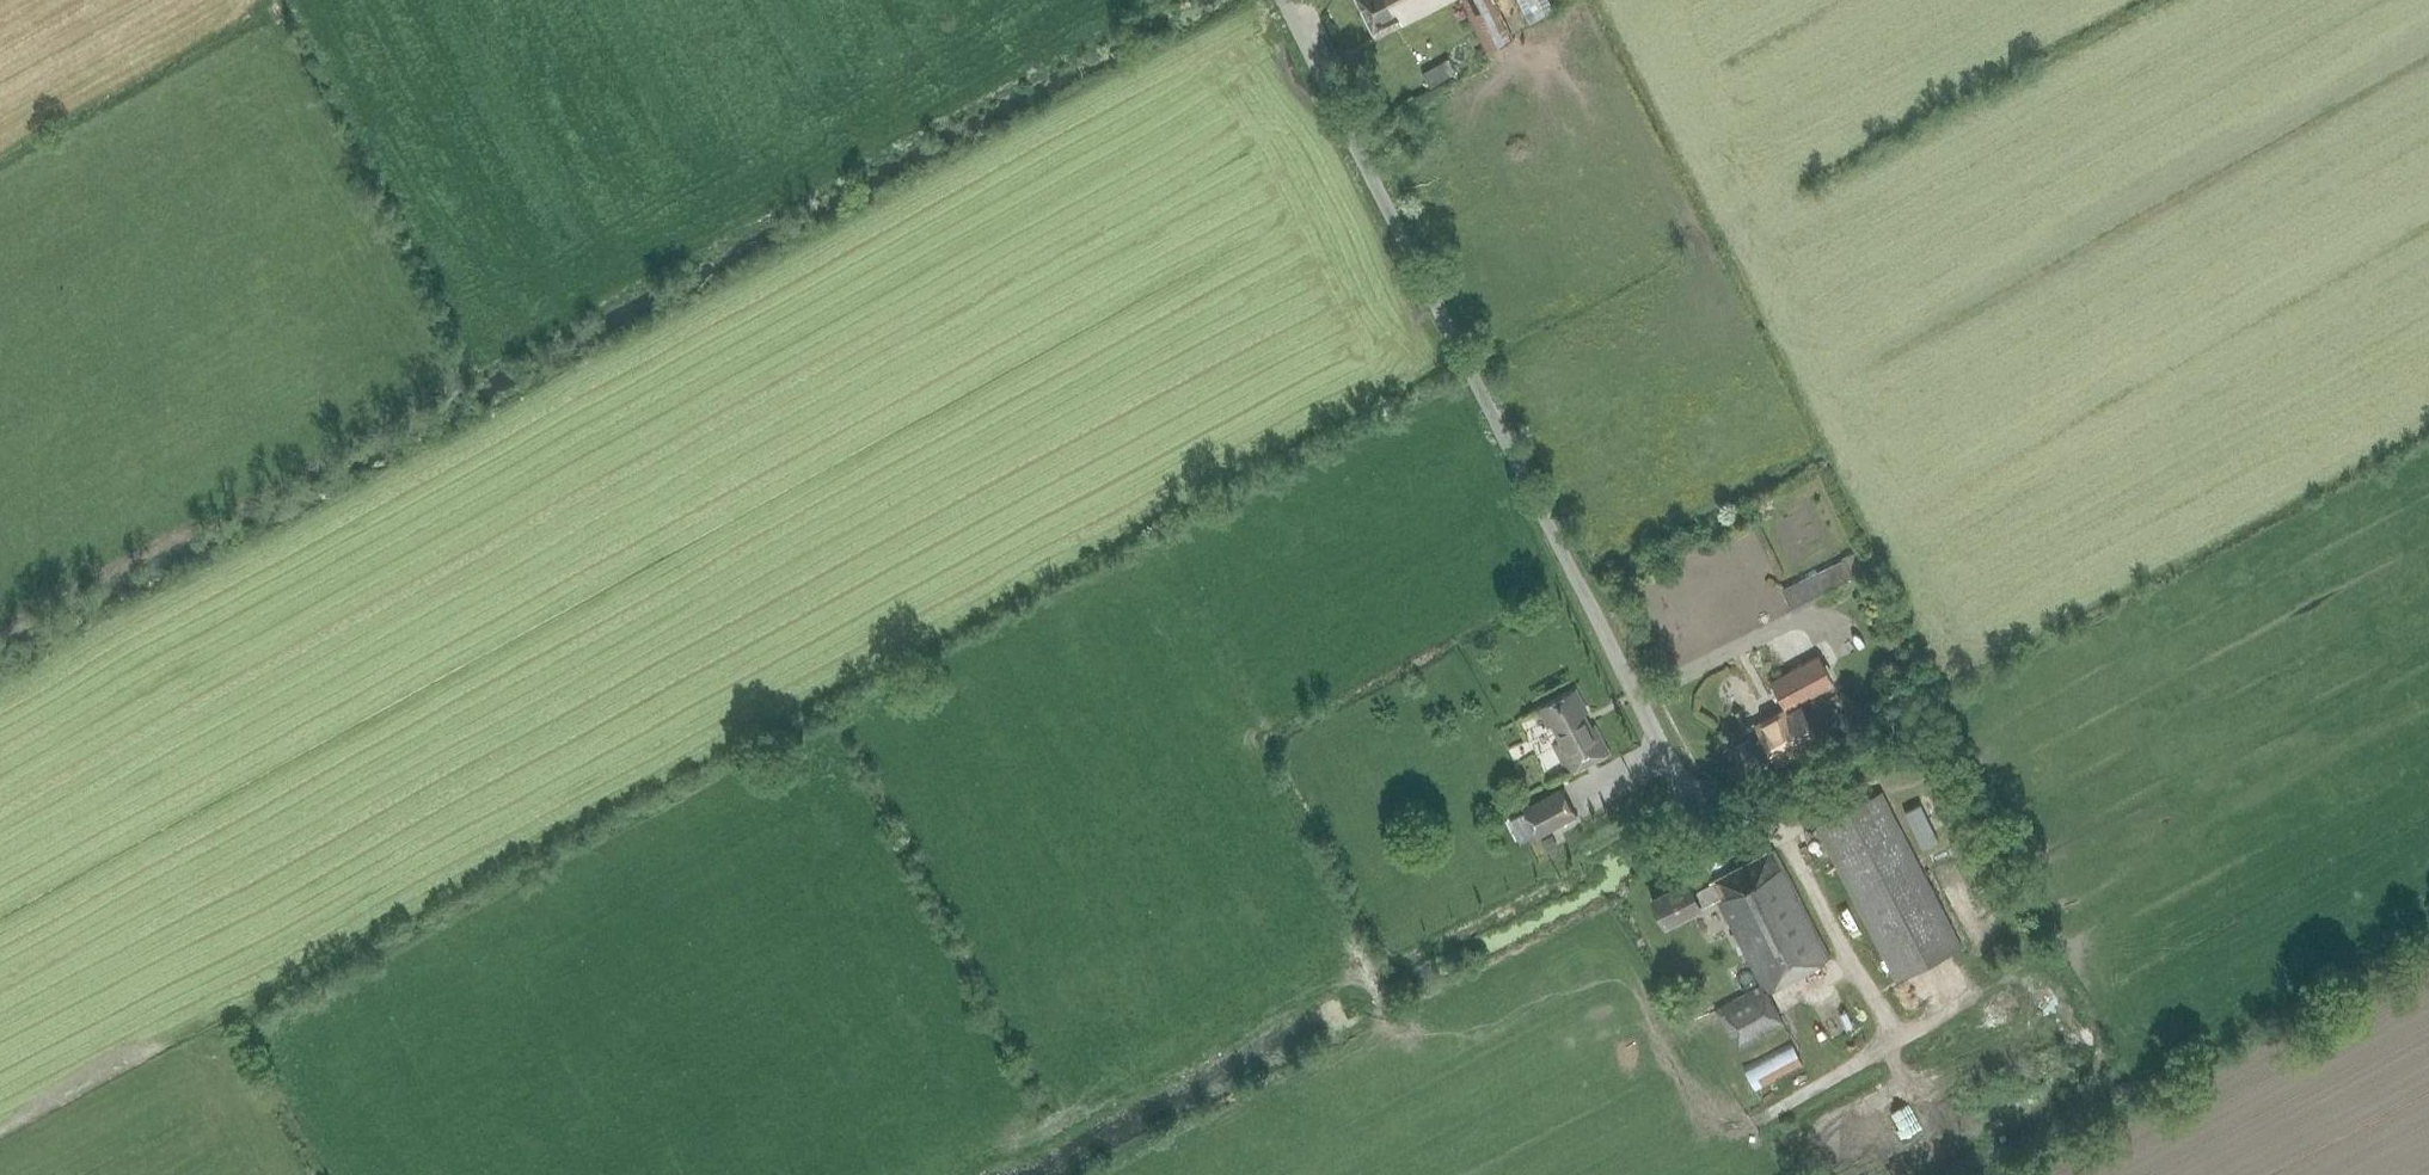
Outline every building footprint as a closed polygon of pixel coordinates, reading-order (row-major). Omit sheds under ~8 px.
[(1376,37),(1447,0),(1357,0),(1376,37)] [(1488,50),(1515,37),(1496,0),(1462,0),(1488,50)] [(1534,19),(1553,8),(1549,0),(1522,0),(1534,19)] [(1435,64),(1441,77),(1455,71),(1449,57),(1435,64)] [(1801,608),(1866,576),(1855,554),(1791,586),(1801,608)] [(1786,709),(1742,733),(1743,734),(1728,742),(1748,779),(1765,769),(1765,770),(1820,741),(1799,702),(1834,683),(1818,655),(1771,681),(1786,709)] [(1587,711),(1576,689),(1539,709),(1548,726),(1552,725),(1561,742),(1553,746),(1568,774),(1609,752),(1595,725),(1591,727),(1584,713),(1587,711)] [(1739,723),(1747,719),(1741,709),(1734,714),(1739,723)] [(1577,816),(1561,788),(1522,809),(1538,837),(1577,816)] [(1896,981),(1961,947),(1881,792),(1816,826),(1896,981)] [(1921,805),(1904,813),(1923,853),(1940,844),(1921,805)] [(1700,906),(1718,898),(1762,986),(1716,1009),(1736,1049),(1785,1024),(1767,990),(1832,959),(1774,848),(1709,882),(1710,884),(1693,893),(1687,881),(1652,899),(1665,926),(1701,908),(1700,906)] [(2003,925),(1974,870),(1941,887),(1969,942),(2003,925)] [(1758,1089),(1805,1066),(1792,1042),(1745,1065),(1758,1089)]
